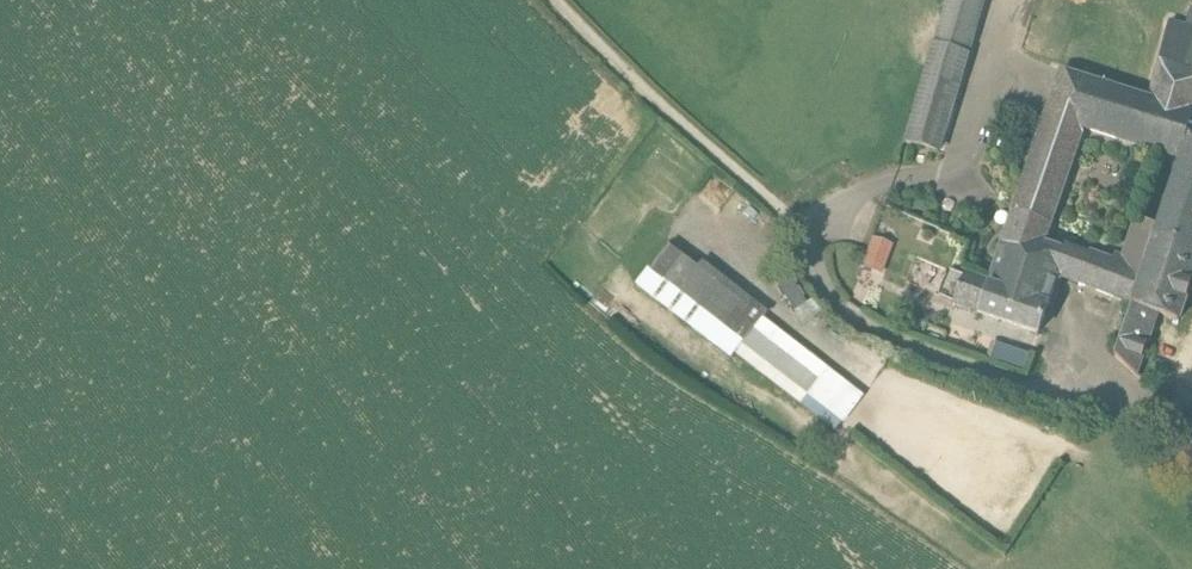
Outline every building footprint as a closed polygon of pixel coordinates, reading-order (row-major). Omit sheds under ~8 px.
[(938,153),(985,0),(950,0),(906,142),(938,153)] [(1191,8),(1185,26),(1171,21),(1150,97),(1060,70),(989,280),(966,271),(955,304),(1039,333),(1058,279),(1131,305),(1157,226),(1155,225),(1137,218),(1122,259),(1117,257),(1112,270),(1070,254),(1043,244),(1082,128),(1179,159),(1191,121),(1191,8)] [(1179,159),(1155,225),(1157,226),(1131,305),(1134,306),(1161,315),(1177,321),(1191,275),(1191,121),(1179,159)] [(862,268),(880,275),(892,243),(874,236),(862,268)] [(853,406),(753,328),(759,318),(695,268),(666,246),(636,284),(730,356),(741,341),(841,422),(853,406)] [(777,287),(793,312),(805,305),(801,298),(803,297),(798,289),(796,290),(794,286),(796,285),(793,281),(791,282),(790,279),(777,287)] [(1153,335),(1127,325),(1116,357),(1139,376),(1153,335)] [(1023,370),(1028,354),(996,344),(991,360),(1023,370)]
